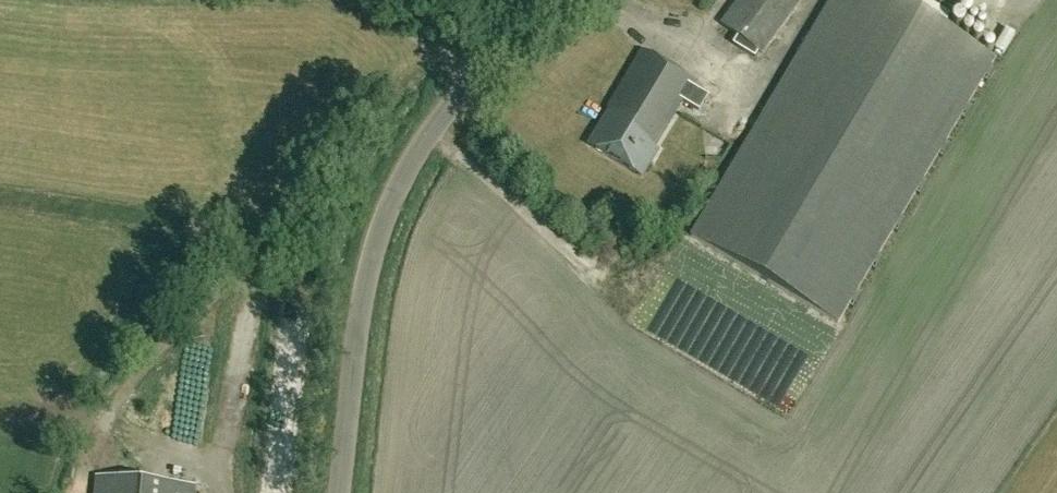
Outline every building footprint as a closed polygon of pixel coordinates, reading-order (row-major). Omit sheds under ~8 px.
[(837,323),(996,55),(903,0),(829,0),(797,54),(691,234),(837,323)] [(738,35),(759,50),(762,52),(801,0),(738,0),(722,22),(738,35)] [(648,53),(608,121),(604,119),(589,145),(642,176),(658,150),(652,147),(682,98),(697,107),(706,92),(694,85),(696,82),(648,53)] [(189,398),(180,435),(201,440),(210,404),(189,398)] [(95,492),(194,492),(195,485),(97,477),(95,492)] [(295,484),(273,483),(273,492),(295,492),(295,484)]
